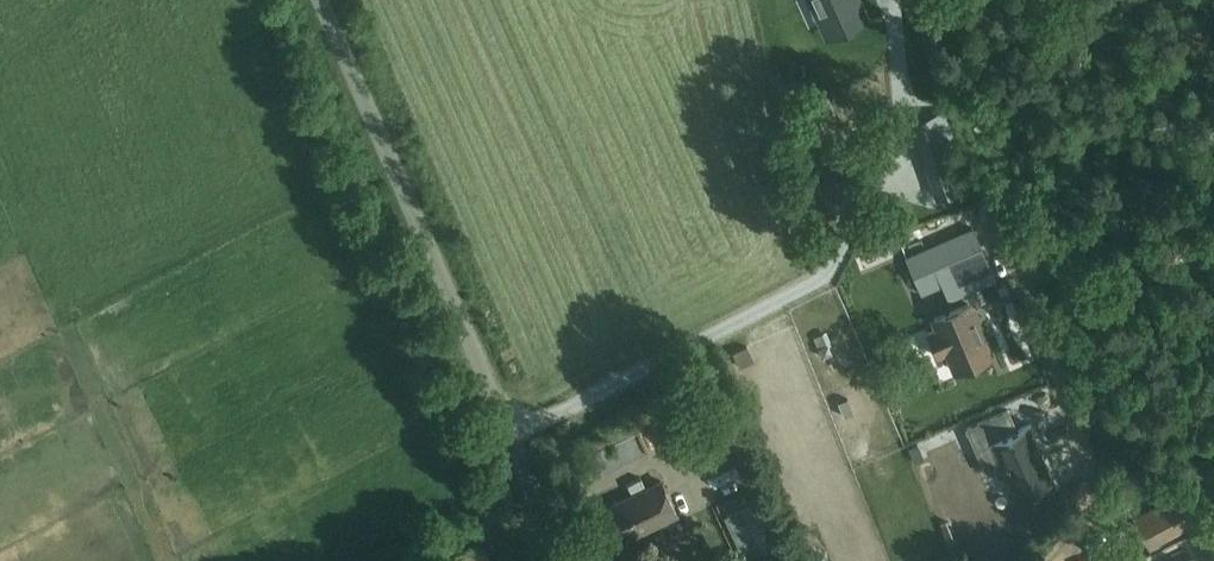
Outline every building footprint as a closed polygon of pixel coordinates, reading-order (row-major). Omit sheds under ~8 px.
[(821,20),(858,3),(857,0),(811,0),(821,20)] [(936,122),(915,130),(940,197),(960,190),(969,187),(945,119),(936,122)] [(861,318),(922,291),(922,292),(943,283),(949,297),(963,291),(964,292),(995,278),(972,227),(845,283),(861,318)] [(990,355),(974,319),(977,317),(973,308),(970,309),(967,303),(933,318),(937,327),(927,332),(937,355),(947,351),(956,370),(990,355)] [(1008,409),(966,427),(986,473),(1002,466),(1015,496),(1013,497),(1014,498),(1055,480),(1054,479),(1053,479),(1029,425),(1030,425),(1030,423),(1017,429),(1008,409)] [(914,462),(924,458),(918,444),(908,448),(914,462)] [(602,509),(618,542),(676,515),(659,481),(602,509)] [(1149,546),(1190,523),(1174,493),(1168,497),(1156,507),(1154,504),(1140,515),(1139,513),(1132,516),(1149,546)] [(756,502),(725,516),(745,558),(775,543),(756,502)] [(1145,560),(1189,560),(1181,544),(1145,560)]
